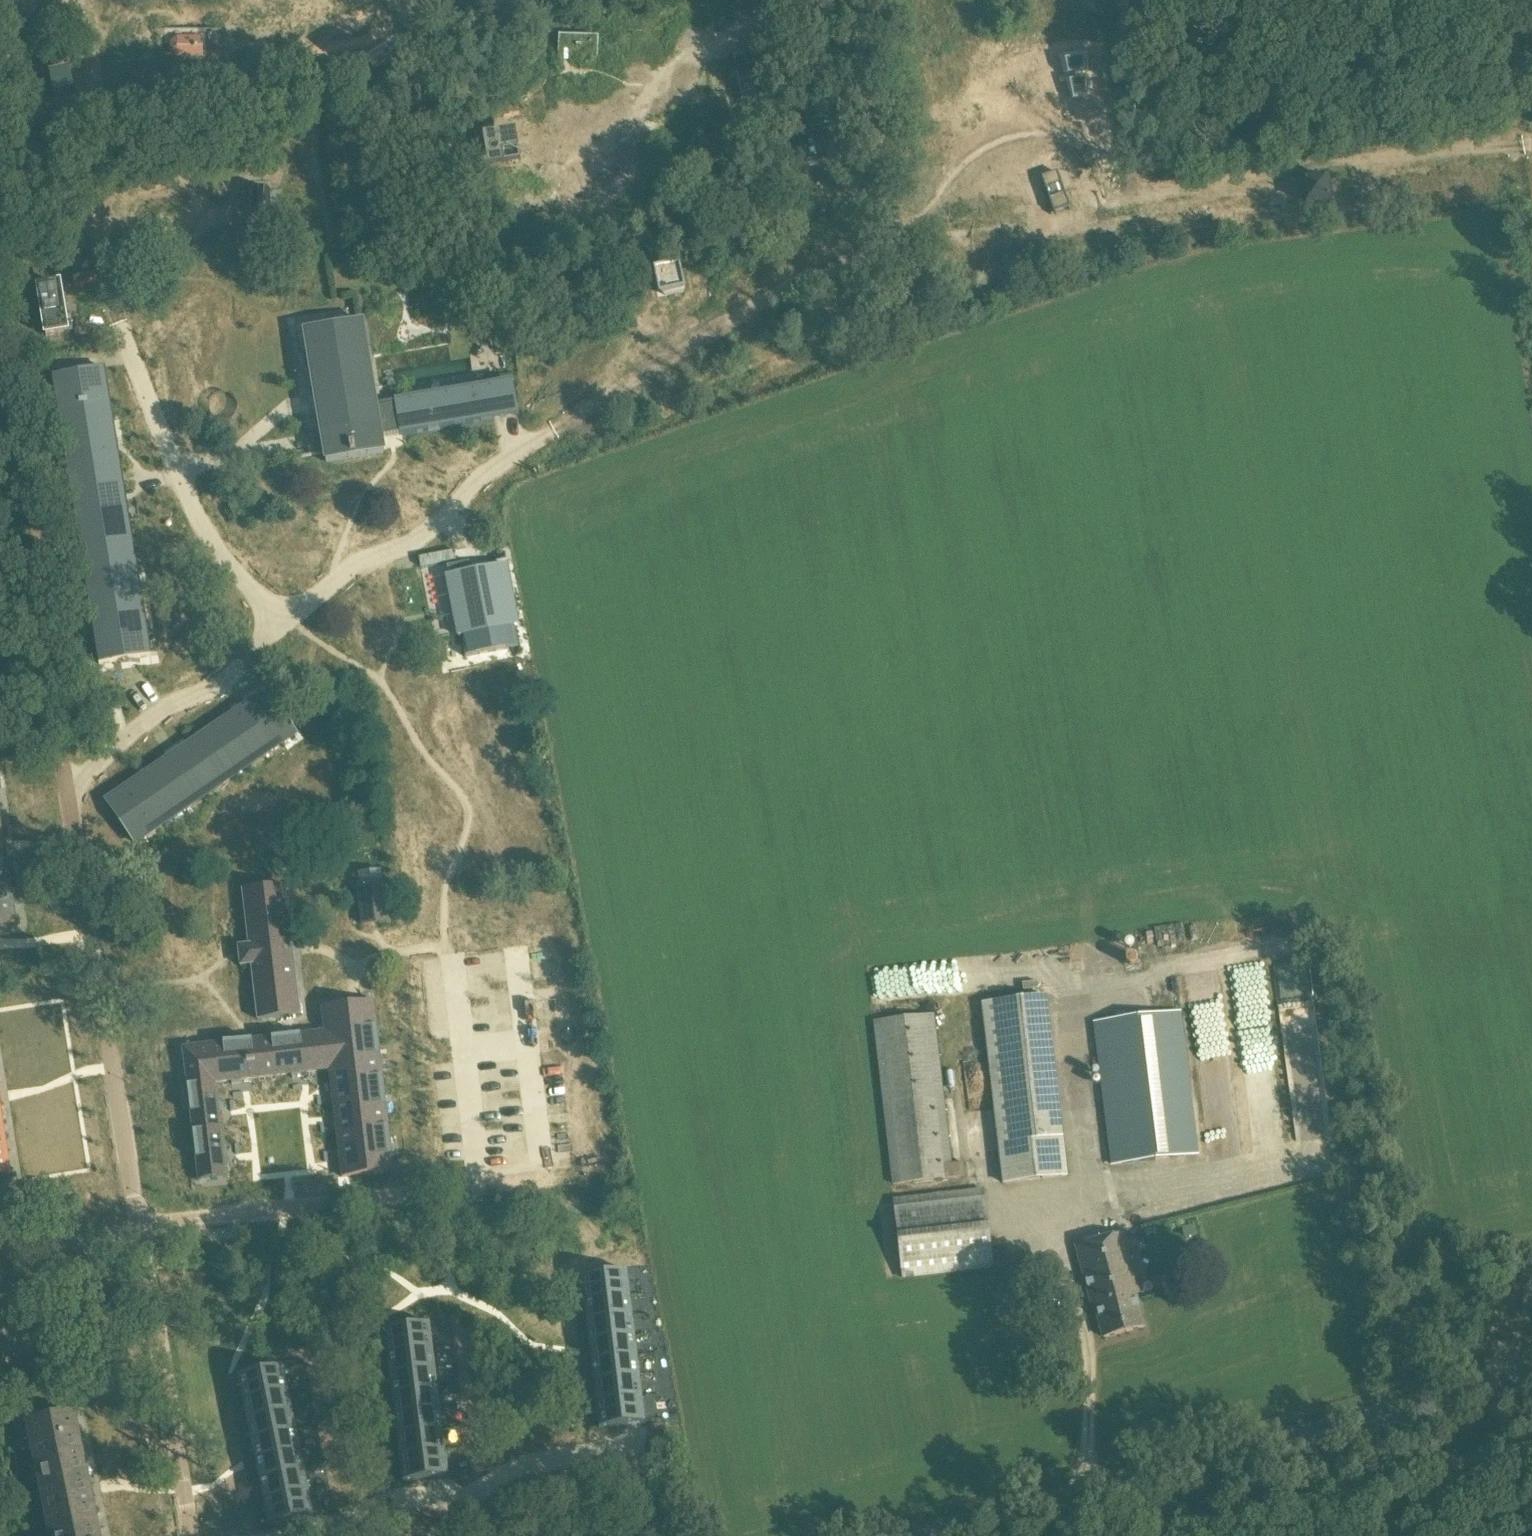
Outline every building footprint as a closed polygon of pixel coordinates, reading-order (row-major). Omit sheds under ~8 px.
[(584,72),(601,55),(572,27),(555,43),(584,72)] [(171,30),(172,58),(207,57),(206,28),(171,30)] [(1089,57),(1059,61),(1071,101),(1089,98),(1089,57)] [(67,73),(46,76),(50,97),(70,93),(67,73)] [(840,128),(838,128),(797,135),(803,165),(845,157),(840,128)] [(479,129),(479,166),(516,166),(516,129),(479,129)] [(1058,175),(1042,181),(1055,217),(1070,212),(1058,175)] [(1328,201),(1325,181),(1305,184),(1307,203),(1328,201)] [(684,274),(653,279),(656,299),(687,294),(684,274)] [(67,333),(58,286),(36,289),(44,336),(67,333)] [(502,385),(488,387),(488,386),(395,402),(395,401),(376,405),(362,322),(359,322),(352,323),(304,331),(321,432),(324,452),(326,462),(380,454),(384,453),(383,451),(381,438),(401,435),(494,420),(507,418),(502,385)] [(58,414),(99,664),(99,665),(104,664),(130,660),(152,656),(140,585),(138,573),(136,563),(135,553),(130,524),(126,498),(123,481),(122,473),(119,455),(113,418),(105,367),(52,375),(58,414)] [(506,565),(491,568),(470,572),(468,563),(459,565),(448,567),(449,571),(450,576),(447,577),(454,616),(458,635),(458,636),(517,625),(506,565)] [(103,800),(103,801),(132,841),(291,729),(261,686),(254,691),(242,700),(186,741),(166,755),(146,769),(140,773),(103,800)] [(0,832),(0,924),(14,922),(0,832)] [(382,870),(358,873),(358,874),(359,885),(363,924),(388,921),(384,883),(383,883),(382,872),(382,870)] [(244,890),(250,945),(240,946),(240,952),(241,959),(242,966),(253,965),(259,1021),(301,1016),(301,1014),(300,1009),(290,932),(284,885),(272,887),(244,890)] [(1067,1175),(1047,1000),(1047,996),(983,1003),(1003,1182),(1067,1175)] [(263,1039),(184,1049),(199,1180),(228,1177),(227,1172),(224,1146),(222,1125),(219,1103),(217,1085),(230,1084),(255,1081),(289,1077),(291,1076),(315,1073),(331,1071),(332,1081),(335,1104),(336,1109),(338,1129),(338,1132),(340,1149),(343,1168),(343,1171),(344,1177),(390,1172),(389,1165),(373,1000),(324,1007),(326,1023),(327,1032),(263,1039)] [(1197,1154),(1179,1011),(1095,1022),(1112,1164),(1197,1154)] [(934,1013),(873,1021),(892,1183),(964,1174),(963,1161),(951,1163),(934,1013)] [(9,1173),(12,1173),(0,1106),(0,1174),(9,1173)] [(992,1266),(987,1225),(983,1189),(893,1199),(902,1277),(992,1266)] [(1139,1293),(1139,1291),(1123,1232),(1075,1244),(1091,1304),(1094,1303),(1104,1338),(1144,1327),(1135,1294),(1139,1293)] [(648,1273),(583,1281),(601,1432),(617,1430),(667,1424),(648,1273)] [(459,1325),(394,1333),(413,1484),(429,1482),(452,1479),(478,1476),(459,1325)] [(309,1367),(245,1380),(276,1529),(288,1526),(339,1516),(309,1367)] [(76,1415),(30,1424),(54,1535),(101,1535),(76,1415)]
